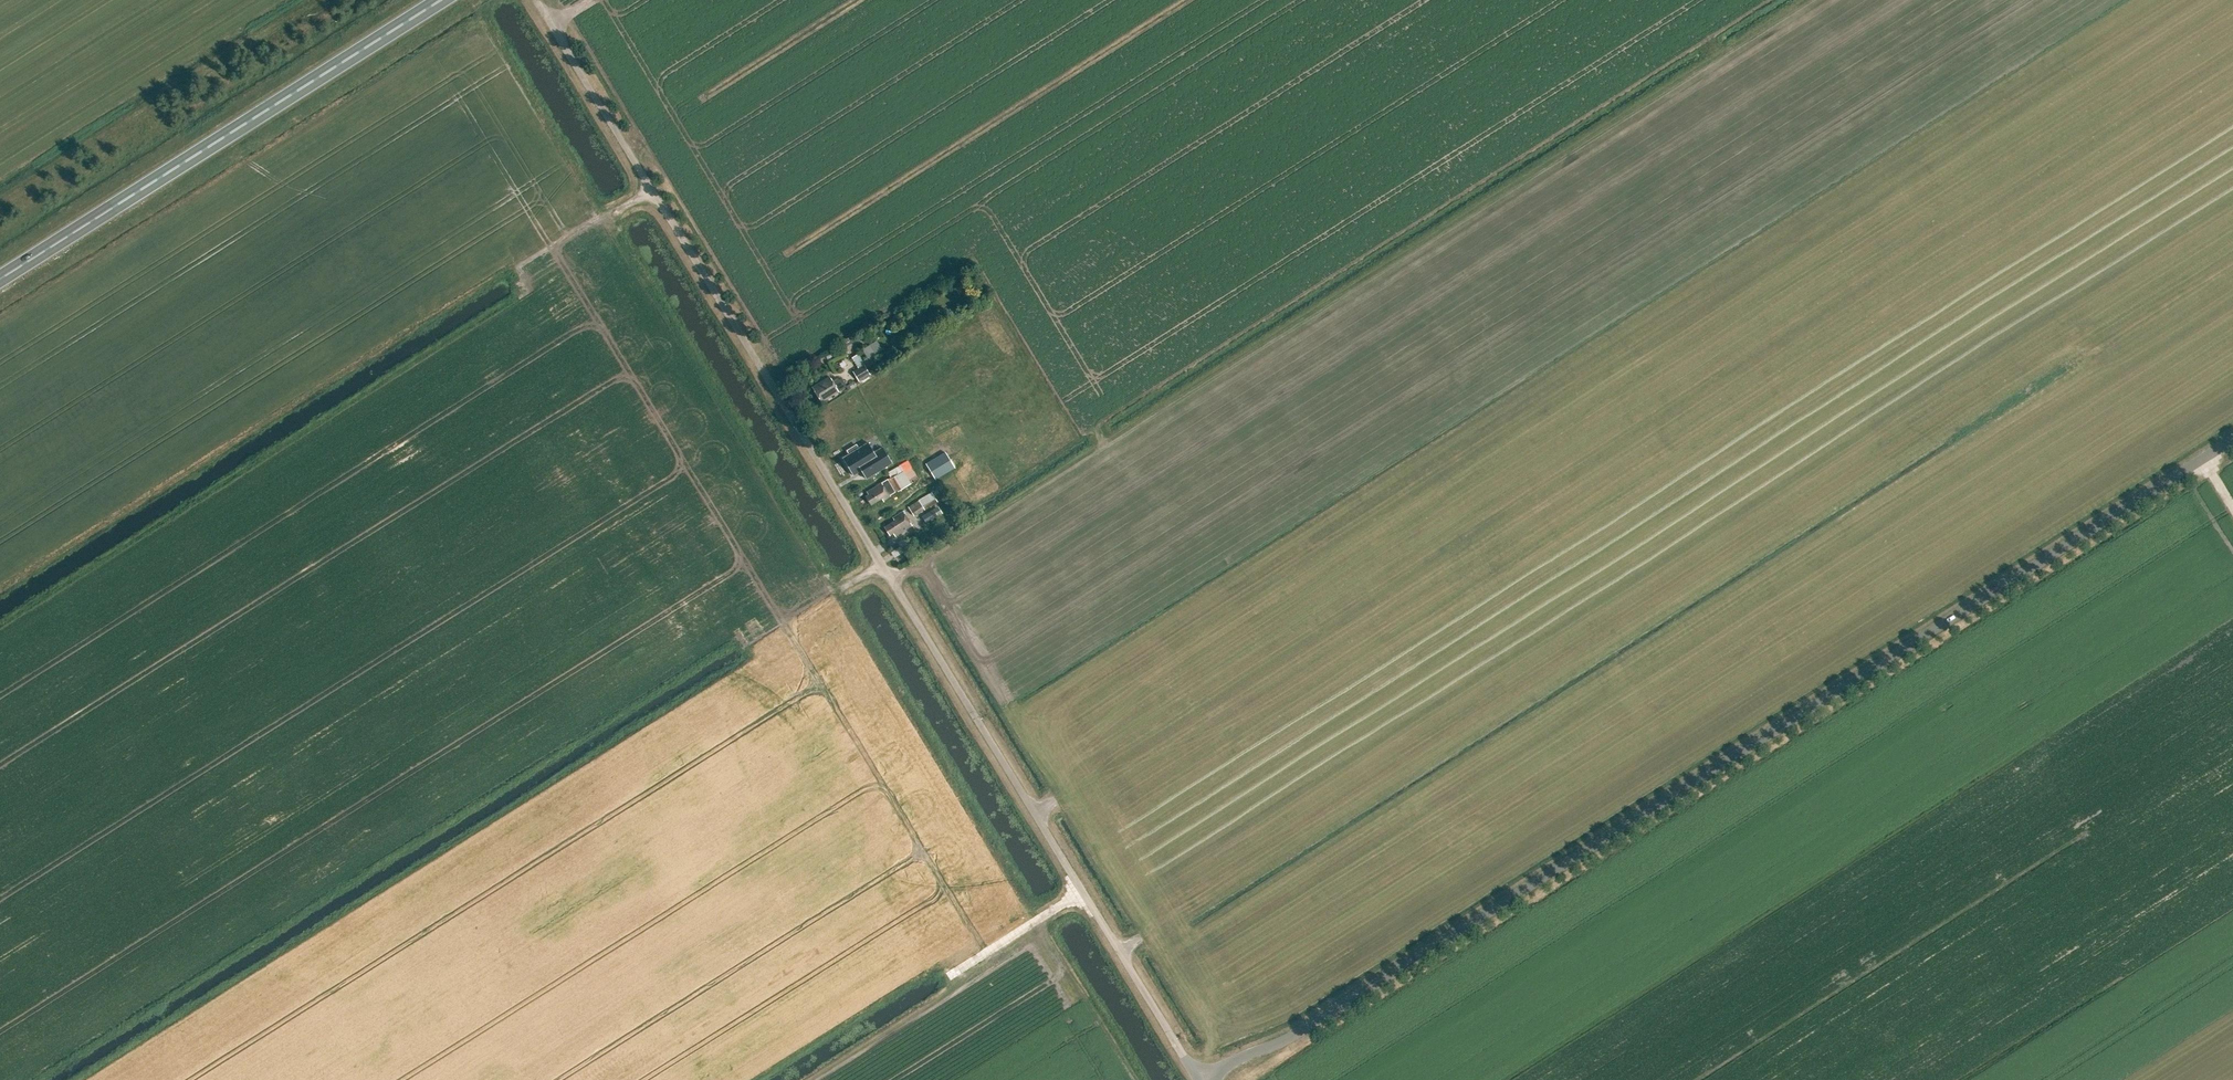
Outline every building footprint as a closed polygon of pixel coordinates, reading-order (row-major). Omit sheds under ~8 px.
[(863,360),(865,363),(858,368),(853,370),(859,381),(870,374),(870,373),(879,368),(867,346),(862,349),(867,357),(863,360)] [(833,383),(829,377),(812,387),(821,402),(838,392),(838,391),(846,387),(841,379),(833,383)] [(856,446),(847,451),(849,454),(842,459),(853,475),(860,470),(866,479),(892,462),(883,447),(874,452),(868,443),(858,449),(856,446)] [(955,467),(945,452),(926,464),(935,479),(955,467)] [(894,492),(887,480),(867,491),(868,494),(865,496),(871,505),(882,499),(883,501),(890,497),(889,495),(894,492)] [(925,510),(938,502),(932,493),(931,492),(908,507),(914,516),(924,509),(925,510)] [(938,506),(933,509),(928,512),(933,519),(938,516),(942,513),(938,506)] [(892,518),(894,520),(884,527),(890,535),(893,533),(895,537),(912,526),(902,511),(892,518)]
